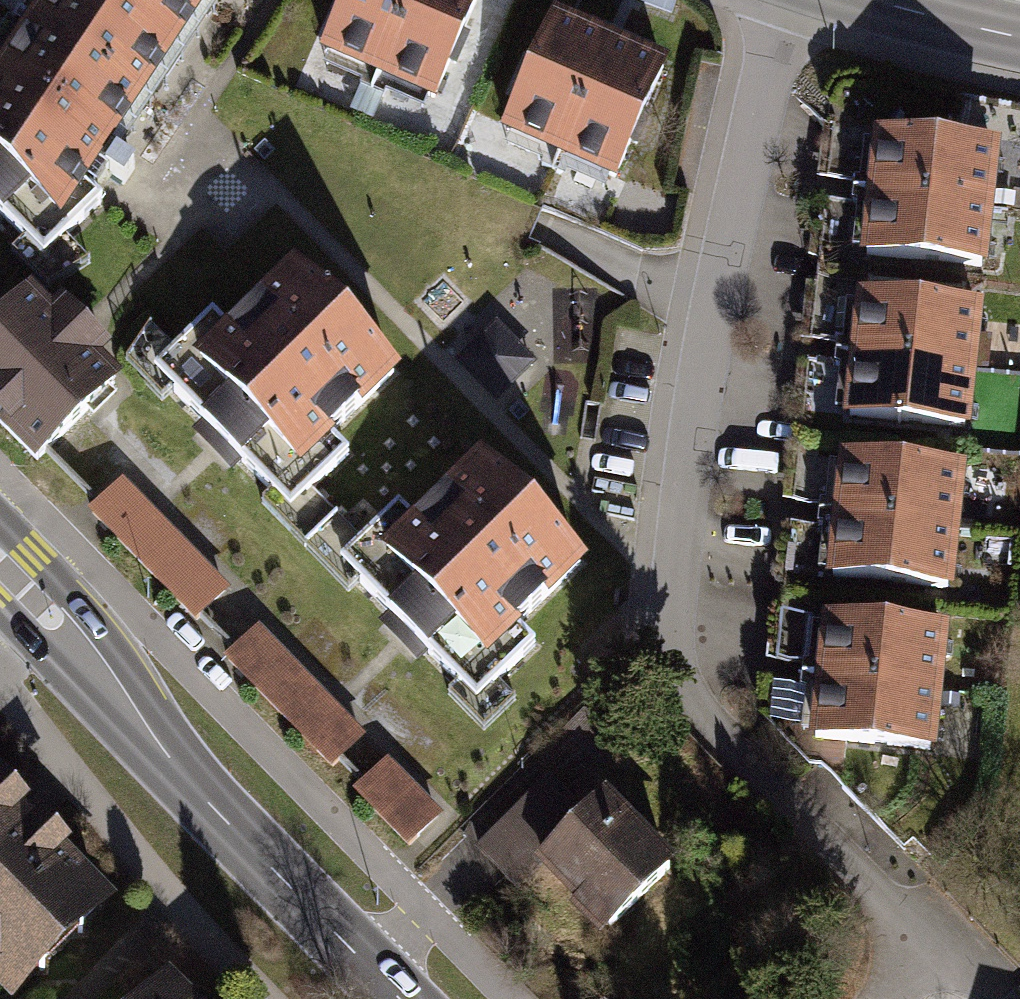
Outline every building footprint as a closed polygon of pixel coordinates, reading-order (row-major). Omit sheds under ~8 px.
[(201,0),(41,0),(0,59),(0,184),(48,218),(201,0)] [(395,0),(331,0),(303,67),(358,90),(395,0)] [(358,90),(413,112),(460,0),(395,0),(358,90)] [(545,175),(600,39),(546,17),(490,153),(545,175)] [(600,39),(545,175),(600,198),(656,62),(600,39)] [(986,203),(993,145),(864,131),(857,190),(986,203)] [(986,203),(857,190),(851,253),(980,267),(986,203)] [(287,496),(399,387),(280,265),(168,375),(287,496)] [(960,363),(967,304),(838,291),(831,349),(960,363)] [(0,313),(0,427),(46,466),(108,395),(82,373),(104,348),(47,299),(35,314),(15,296),(0,313)] [(960,363),(831,349),(825,413),(953,426),(960,363)] [(946,529),(953,470),(824,456),(817,515),(946,529)] [(586,579),(471,462),(361,570),(476,687),(586,579)] [(129,481),(93,515),(200,628),(236,594),(129,481)] [(946,529),(817,515),(811,578),(939,592),(946,529)] [(934,688),(941,629),(812,616),(806,674),(934,688)] [(379,747),(268,632),(228,670),(338,785),(379,747)] [(934,688),(806,674),(799,738),(928,751),(934,688)] [(407,862),(446,820),(390,767),(350,809),(407,862)] [(0,785),(0,998),(113,900),(0,785)] [(587,822),(552,787),(481,857),(521,898),(547,872),(625,951),(690,887),(607,803),(587,822)] [(128,998),(188,998),(161,969),(128,998)]
